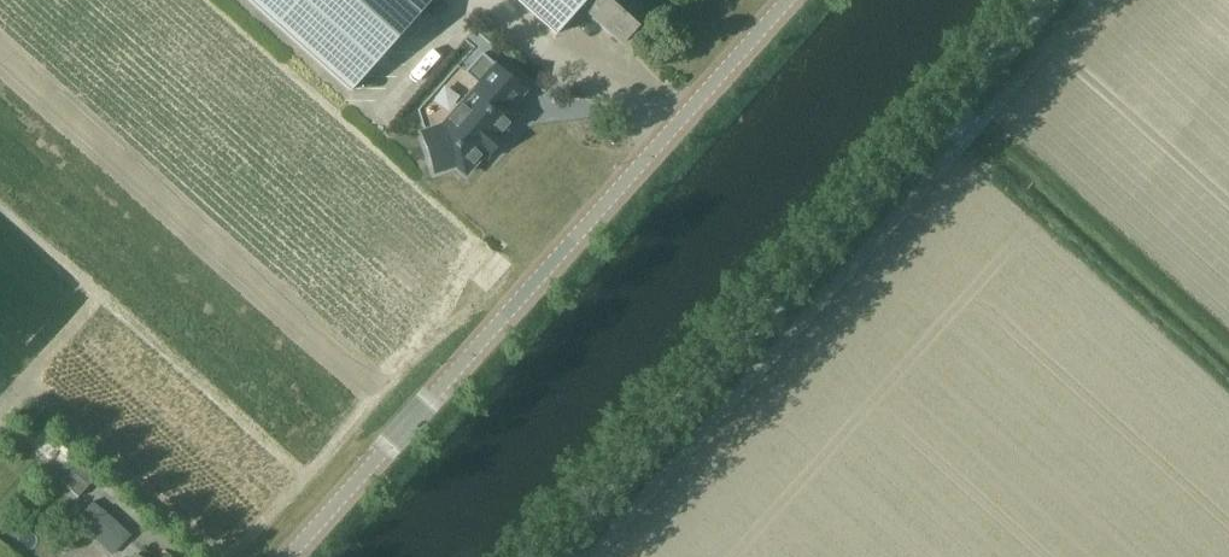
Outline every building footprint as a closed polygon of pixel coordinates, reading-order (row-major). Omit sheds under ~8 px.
[(347,88),(426,0),(249,0),(347,88)] [(558,39),(585,8),(624,43),(654,9),(644,0),(515,0),(558,39)] [(426,133),(423,134),(436,173),(457,166),(466,174),(484,153),(488,156),(501,141),(498,138),(516,117),(509,110),(525,92),(482,54),(466,72),(465,73),(479,86),(443,127),(426,133)] [(72,458),(55,477),(78,497),(95,478),(72,458)] [(118,549),(127,539),(102,516),(92,527),(118,549)]
